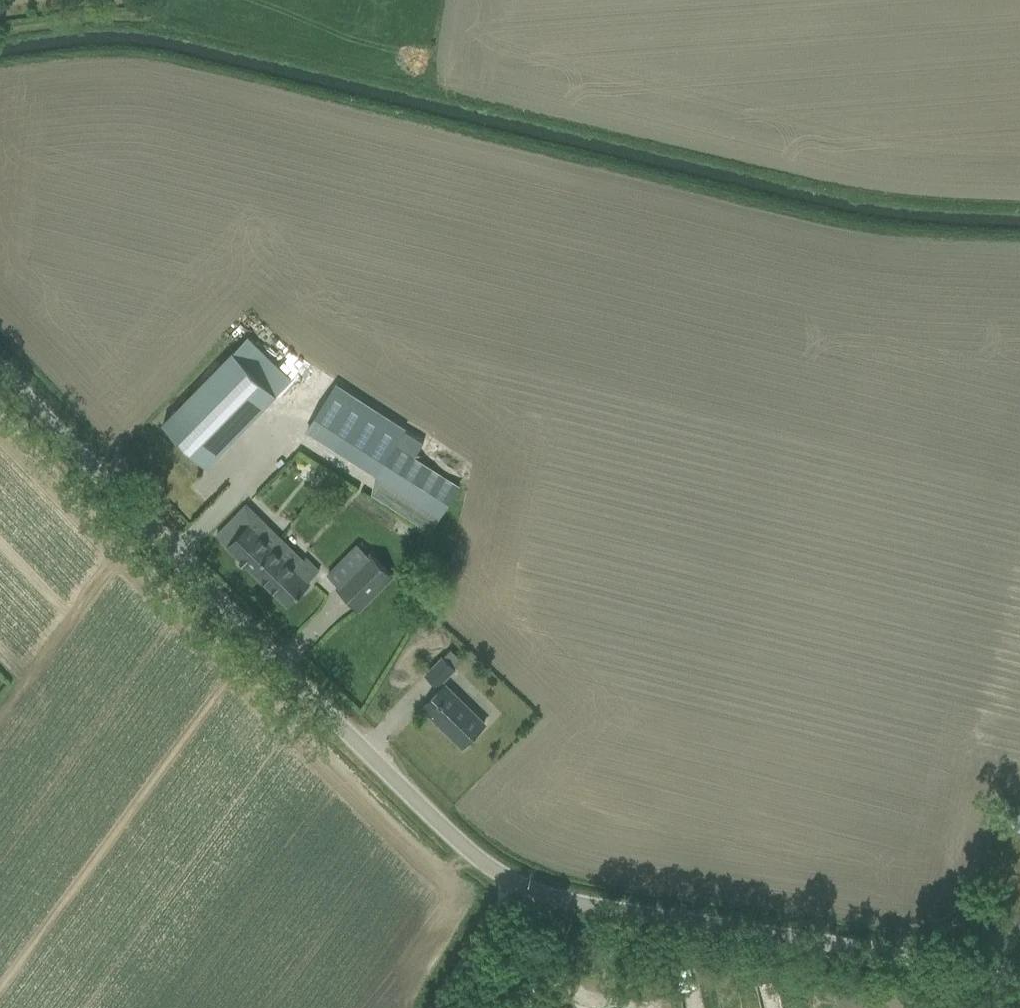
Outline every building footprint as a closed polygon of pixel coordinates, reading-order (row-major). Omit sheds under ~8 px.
[(289,379),(248,338),(164,422),(205,463),(289,379)] [(324,401),(306,430),(442,516),(460,487),(395,445),(406,428),(336,382),(324,401)] [(312,470),(308,475),(309,481),(313,485),(319,485),(324,480),(323,473),(318,469),(312,470)] [(231,521),(217,535),(288,605),(300,592),(304,592),(310,586),(309,583),(309,582),(317,574),(321,570),(307,556),(303,560),(247,504),(231,521)] [(393,575),(370,553),(337,587),(359,609),(393,575)] [(444,657),(427,674),(438,686),(456,668),(444,657)] [(446,685),(424,707),(463,745),(485,723),(446,685)]
